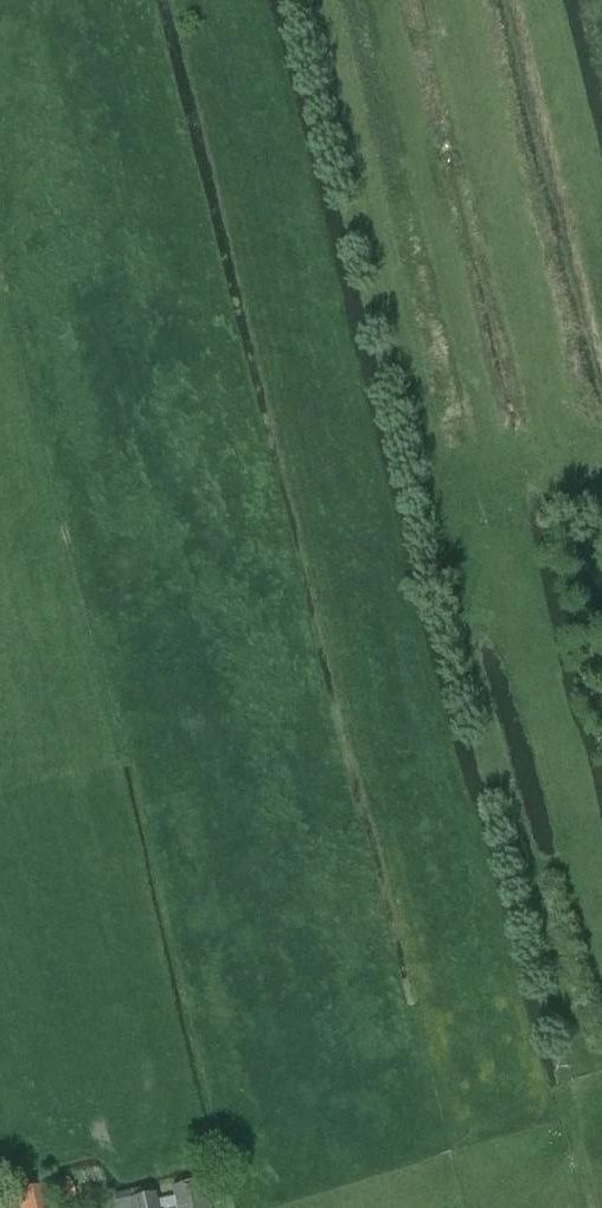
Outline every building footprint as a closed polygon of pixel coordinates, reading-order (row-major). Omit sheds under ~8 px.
[(156,1200),(158,1207),(170,1207),(176,1206),(176,1207),(210,1207),(208,1196),(204,1197),(201,1181),(172,1187),(174,1196),(156,1200)] [(55,1187),(60,1207),(75,1207),(70,1184),(55,1187)] [(129,1200),(131,1207),(158,1207),(156,1200),(154,1194),(129,1200)]
